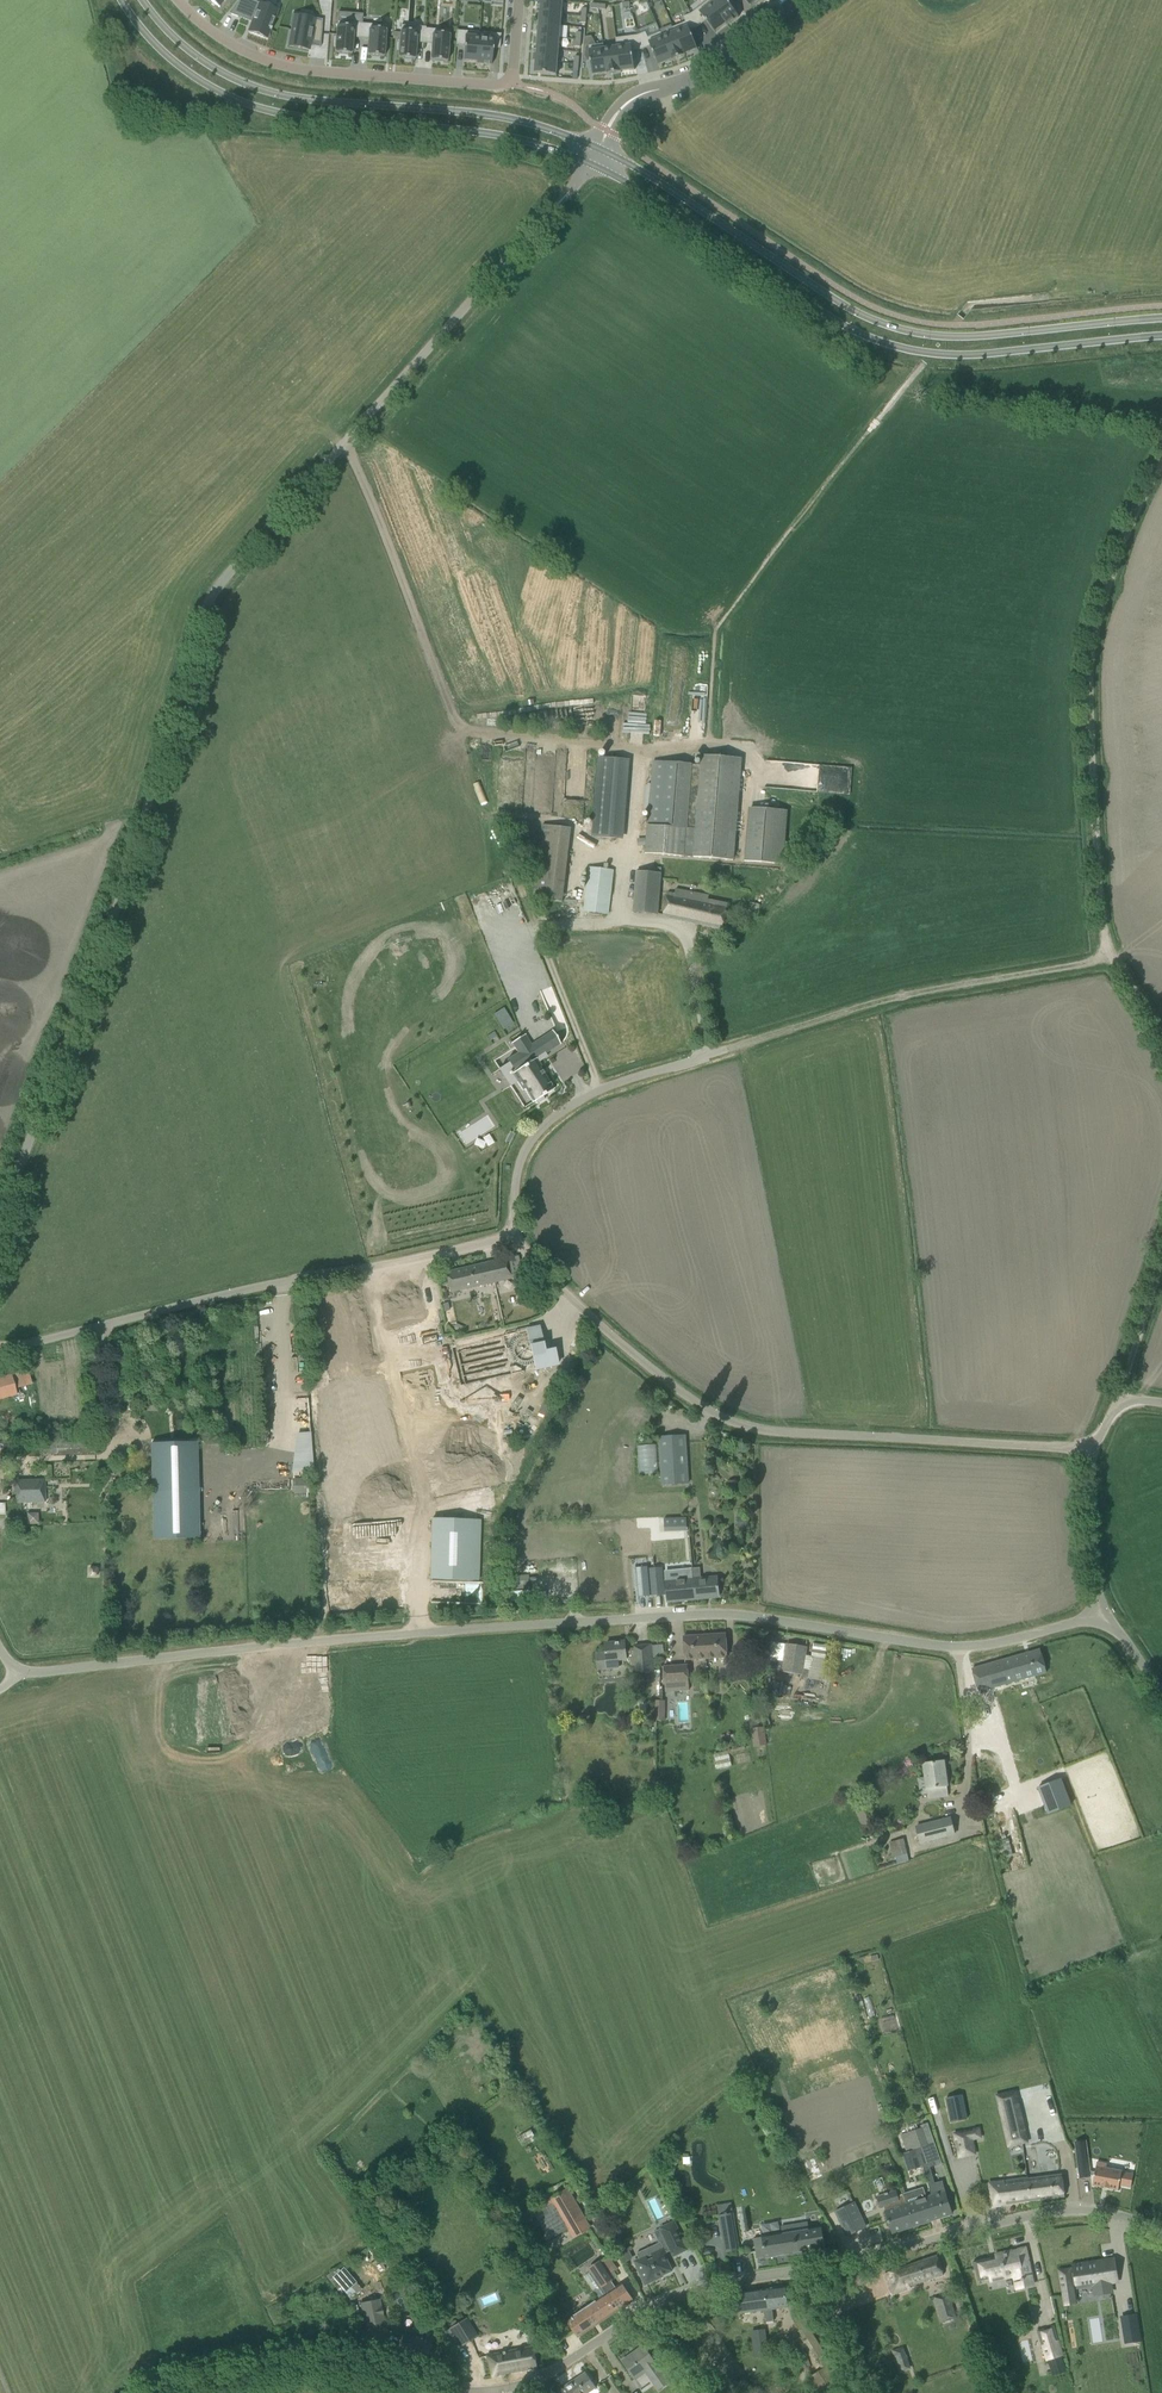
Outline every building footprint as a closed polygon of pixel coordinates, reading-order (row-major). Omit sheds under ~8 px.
[(229,13),(252,22),(249,31),(252,33),(263,37),(266,38),(270,30),(271,30),(272,28),(270,27),(277,10),(276,10),(277,6),(262,1),(261,4),(251,0),(239,0),(229,13)] [(540,12),(562,14),(563,1),(552,0),(539,0),(538,12),(540,12)] [(708,0),(691,14),(699,27),(700,26),(702,24),(706,21),(715,32),(726,24),(726,23),(708,0)] [(708,0),(726,23),(726,24),(727,26),(728,25),(739,16),(737,15),(729,3),(733,0),(709,0),(708,0)] [(561,26),(562,14),(540,12),(539,24),(561,26)] [(673,27),(672,28),(673,30),(674,32),(675,32),(684,55),(685,54),(698,49),(690,30),(699,27),(691,14),(683,17),(684,19),(685,22),(673,27)] [(292,27),(289,46),(309,50),(309,47),(310,45),(310,41),(319,43),(320,43),(321,43),(322,22),(322,20),(322,19),(322,20),(321,20),(313,18),(313,19),(299,16),(298,19),(298,20),(297,27),(293,26),(292,27)] [(335,36),(334,46),(335,46),(335,53),(339,53),(338,54),(348,55),(348,54),(352,54),(352,51),(353,38),(361,38),(362,23),(337,22),(336,36),(335,36)] [(362,23),(361,38),(368,39),(367,55),(371,56),(371,57),(380,58),(380,56),(384,57),(384,50),(386,50),(386,40),(385,40),(386,25),(362,23)] [(560,38),(561,26),(539,24),(538,36),(560,38)] [(398,41),(397,51),(399,51),(398,58),(400,58),(402,58),(402,59),(411,60),(411,59),(415,59),(416,42),(425,43),(426,28),(426,27),(401,25),(400,32),(400,39),(399,41),(398,41)] [(426,28),(425,43),(432,44),(430,60),(434,61),(434,62),(443,63),(443,61),(447,62),(447,60),(448,54),(449,55),(449,52),(450,45),(449,45),(449,34),(450,30),(430,29),(426,28)] [(457,30),(456,45),(464,46),(463,56),(463,61),(476,62),(479,32),(457,30)] [(476,62),(476,64),(491,65),(492,58),(492,48),(495,48),(500,48),(500,42),(501,34),(484,33),(479,32),(476,62)] [(646,32),(638,35),(642,50),(650,46),(659,65),(671,60),(672,60),(662,37),(663,37),(661,32),(660,33),(649,37),(648,38),(646,32)] [(663,37),(662,37),(672,60),(671,60),(672,61),(685,56),(685,55),(685,54),(684,55),(675,32),(674,32),(663,37)] [(616,38),(616,43),(617,47),(621,72),(621,71),(635,70),(634,67),(632,51),(642,50),(638,35),(634,36),(616,38)] [(559,50),(560,38),(538,36),(537,48),(559,50)] [(603,44),(589,46),(592,68),(593,75),(604,74),(606,73),(607,73),(604,49),(604,44),(603,44)] [(558,62),(559,50),(537,48),(535,47),(534,61),(536,61),(536,60),(558,62)] [(604,49),(607,73),(606,73),(607,75),(607,74),(621,73),(621,71),(621,72),(617,47),(604,49)] [(535,66),(535,73),(556,75),(558,62),(536,60),(536,61),(535,66)] [(701,755),(700,765),(652,761),(647,826),(645,854),(734,861),(742,758),(701,755)] [(624,840),(630,760),(598,757),(592,837),(624,840)] [(783,865),(788,811),(749,808),(744,862),(783,865)] [(542,825),(533,899),(562,903),(570,829),(542,825)] [(585,911),(606,914),(612,870),(590,868),(585,911)] [(661,873),(637,871),(633,912),(657,914),(661,873)] [(676,895),(668,894),(663,916),(722,929),(728,905),(709,901),(711,896),(677,889),(676,895)] [(508,1062),(499,1068),(509,1085),(515,1081),(521,1090),(524,1089),(532,1102),(532,1103),(534,1101),(536,1105),(544,1100),(542,1097),(553,1089),(552,1089),(538,1067),(541,1066),(536,1058),(557,1044),(548,1031),(528,1044),(527,1042),(528,1042),(527,1041),(527,1042),(522,1035),(524,1034),(524,1033),(510,1042),(510,1043),(511,1042),(517,1052),(506,1059),(508,1062)] [(483,1121),(464,1118),(460,1141),(500,1148),(504,1129),(482,1125),(483,1121)] [(510,1132),(505,1142),(509,1144),(515,1134),(510,1132)] [(450,1292),(522,1275),(518,1256),(446,1272),(450,1292)] [(435,1285),(384,1295),(391,1329),(442,1319),(435,1285)] [(456,1324),(454,1328),(461,1332),(463,1327),(456,1324)] [(465,1384),(558,1364),(555,1348),(545,1351),(543,1341),(538,1335),(533,1332),(526,1330),(456,1346),(465,1384)] [(427,1364),(400,1369),(419,1467),(484,1455),(475,1408),(460,1411),(448,1348),(424,1353),(427,1364)] [(14,1374),(0,1378),(0,1398),(19,1392),(14,1374)] [(500,1454),(508,1453),(505,1430),(496,1432),(500,1454)] [(659,1437),(660,1449),(663,1484),(689,1482),(686,1447),(685,1435),(659,1437)] [(194,1442),(151,1443),(153,1539),(196,1538),(194,1442)] [(640,1473),(657,1473),(656,1444),(639,1445),(640,1473)] [(15,1503),(45,1502),(45,1479),(15,1479),(15,1503)] [(305,1479),(295,1479),(295,1491),(305,1491),(305,1479)] [(22,1517),(8,1518),(9,1530),(23,1529),(22,1517)] [(430,1579),(479,1580),(481,1520),(432,1518),(430,1579)] [(391,1551),(390,1521),(325,1524),(328,1583),(344,1583),(342,1553),(391,1551)] [(637,1538),(637,1555),(669,1554),(669,1537),(637,1538)] [(677,1566),(694,1566),(693,1537),(676,1538),(677,1566)] [(648,1567),(636,1568),(638,1597),(650,1596),(648,1567)] [(662,1568),(650,1569),(652,1595),(664,1595),(662,1568)] [(691,1579),(693,1599),(719,1597),(717,1576),(701,1578),(700,1568),(692,1569),(693,1579),(691,1579)] [(667,1602),(693,1599),(691,1579),(665,1582),(667,1602)] [(726,1633),(705,1635),(706,1659),(728,1657),(726,1633)] [(685,1660),(706,1659),(705,1635),(683,1636),(685,1660)] [(597,1654),(598,1671),(619,1669),(618,1659),(626,1658),(626,1657),(629,1657),(630,1667),(637,1666),(637,1672),(653,1670),(651,1645),(634,1647),(635,1648),(625,1649),(624,1642),(605,1644),(606,1653),(597,1654)] [(787,1644),(782,1671),(801,1675),(807,1648),(787,1644)] [(1040,1649),(972,1669),(978,1692),(1011,1682),(1030,1677),(1046,1672),(1040,1649)] [(688,1664),(664,1666),(665,1692),(689,1690),(688,1664)] [(665,1721),(665,1700),(655,1700),(655,1721),(665,1721)] [(765,1727),(751,1729),(753,1747),(767,1745),(765,1727)] [(716,1757),(719,1767),(733,1763),(731,1753),(716,1757)] [(924,1764),(927,1791),(929,1798),(948,1795),(943,1761),(924,1764)] [(1038,1787),(1048,1814),(1072,1805),(1061,1778),(1038,1787)] [(949,1818),(915,1827),(920,1843),(953,1834),(949,1818)] [(892,1841),(897,1863),(910,1861),(906,1838),(892,1841)] [(1014,2092),(997,2096),(1009,2147),(1027,2143),(1014,2092)] [(918,2129),(911,2131),(916,2148),(917,2149),(922,2167),(924,2167),(924,2168),(930,2167),(931,2166),(933,2166),(932,2164),(928,2149),(932,2141),(927,2124),(918,2127),(918,2129)] [(979,2128),(955,2134),(960,2157),(975,2154),(970,2131),(978,2129),(978,2131),(979,2131),(979,2128)] [(911,2131),(902,2134),(905,2144),(910,2143),(912,2149),(916,2148),(911,2131)] [(1086,2146),(1076,2148),(1080,2179),(1090,2178),(1090,2175),(1094,2176),(1092,2184),(1118,2189),(1119,2185),(1131,2187),(1133,2174),(1122,2172),(1122,2171),(1106,2168),(1107,2164),(1097,2162),(1095,2172),(1089,2171),(1086,2146)] [(930,2167),(924,2168),(928,2184),(928,2185),(931,2196),(939,2218),(951,2214),(947,2203),(940,2181),(935,2183),(930,2167)] [(1025,2178),(1028,2201),(1064,2196),(1062,2174),(1028,2179),(1028,2178),(1025,2178)] [(1001,2205),(1028,2201),(1025,2178),(989,2183),(992,2205),(1001,2204),(1001,2205)] [(923,2187),(903,2194),(914,2226),(922,2224),(939,2218),(931,2196),(926,2197),(923,2187)] [(550,2213),(538,2220),(549,2240),(568,2228),(569,2230),(586,2219),(568,2188),(550,2198),(553,2203),(547,2206),(546,2207),(550,2213)] [(897,2190),(878,2196),(881,2207),(883,2206),(892,2233),(914,2226),(903,2194),(899,2195),(897,2190)] [(854,2203),(836,2212),(842,2224),(843,2223),(849,2235),(864,2228),(859,2216),(860,2215),(854,2203)] [(733,2213),(719,2215),(725,2253),(739,2251),(733,2213)] [(660,2228),(673,2256),(688,2250),(674,2221),(660,2228)] [(825,2248),(821,2226),(809,2228),(808,2222),(781,2226),(782,2232),(754,2237),(757,2258),(765,2257),(765,2258),(825,2248)] [(625,2241),(616,2245),(619,2252),(628,2248),(625,2241)] [(639,2258),(633,2261),(640,2274),(645,2285),(646,2285),(645,2283),(657,2278),(656,2276),(660,2274),(661,2276),(672,2271),(666,2256),(667,2256),(666,2253),(661,2242),(637,2254),(639,2258)] [(995,2257),(972,2262),(972,2263),(973,2263),(975,2270),(976,2270),(978,2281),(990,2278),(990,2280),(992,2280),(993,2282),(1003,2279),(1003,2277),(1013,2275),(1014,2276),(1021,2275),(1021,2278),(1021,2281),(1022,2281),(1023,2285),(1035,2282),(1035,2281),(1031,2265),(1031,2264),(1030,2264),(1029,2265),(1028,2262),(1030,2262),(1031,2262),(1031,2261),(1030,2261),(1030,2259),(1030,2258),(1029,2258),(1026,2259),(1026,2257),(1027,2257),(1026,2250),(1023,2251),(1023,2248),(1018,2250),(1012,2251),(995,2255),(995,2254),(994,2254),(995,2257)] [(885,2274),(892,2295),(911,2289),(910,2285),(944,2275),(937,2255),(885,2274)] [(1070,2267),(1060,2269),(1064,2300),(1075,2299),(1073,2283),(1076,2283),(1076,2285),(1097,2282),(1097,2286),(1099,2286),(1100,2291),(1111,2289),(1110,2280),(1115,2279),(1113,2266),(1115,2266),(1113,2258),(1092,2261),(1092,2263),(1087,2264),(1086,2260),(1073,2262),(1074,2271),(1071,2271),(1070,2267)] [(622,2284),(616,2288),(611,2281),(614,2279),(600,2259),(588,2267),(591,2272),(589,2273),(604,2295),(568,2321),(578,2337),(633,2300),(622,2284)] [(351,2299),(365,2289),(346,2265),(333,2275),(351,2299)] [(785,2287),(738,2293),(740,2313),(761,2310),(761,2313),(764,2313),(765,2322),(774,2321),(772,2309),(787,2307),(785,2287)] [(481,2298),(484,2305),(498,2298),(495,2291),(481,2298)] [(948,2294),(933,2298),(940,2323),(941,2323),(942,2325),(956,2321),(948,2294)] [(376,2297),(357,2301),(362,2325),(382,2321),(376,2297)] [(794,2316),(800,2330),(808,2326),(802,2312),(794,2316)] [(1134,2315),(1121,2317),(1124,2342),(1138,2340),(1134,2315)] [(477,2336),(466,2318),(449,2329),(460,2347),(477,2336)] [(1042,2324),(1048,2354),(1062,2351),(1056,2321),(1042,2324)] [(808,2326),(800,2330),(805,2338),(813,2333),(808,2326)] [(764,2330),(752,2331),(754,2351),(767,2350),(764,2330)] [(424,2338),(423,2340),(404,2334),(398,2353),(416,2359),(415,2360),(425,2363),(432,2340),(424,2338)] [(819,2344),(811,2349),(817,2359),(825,2354),(819,2344)] [(493,2376),(538,2367),(533,2346),(489,2356),(493,2376)] [(631,2355),(623,2361),(634,2376),(644,2369),(654,2383),(664,2376),(643,2346),(636,2352),(638,2355),(633,2358),(631,2355)] [(892,2350),(899,2372),(911,2369),(904,2346),(892,2350)] [(814,2392),(852,2392),(829,2358),(819,2365),(822,2369),(805,2380),(814,2392)] [(560,2389),(562,2392),(588,2392),(596,2387),(589,2376),(586,2372),(560,2389)]
